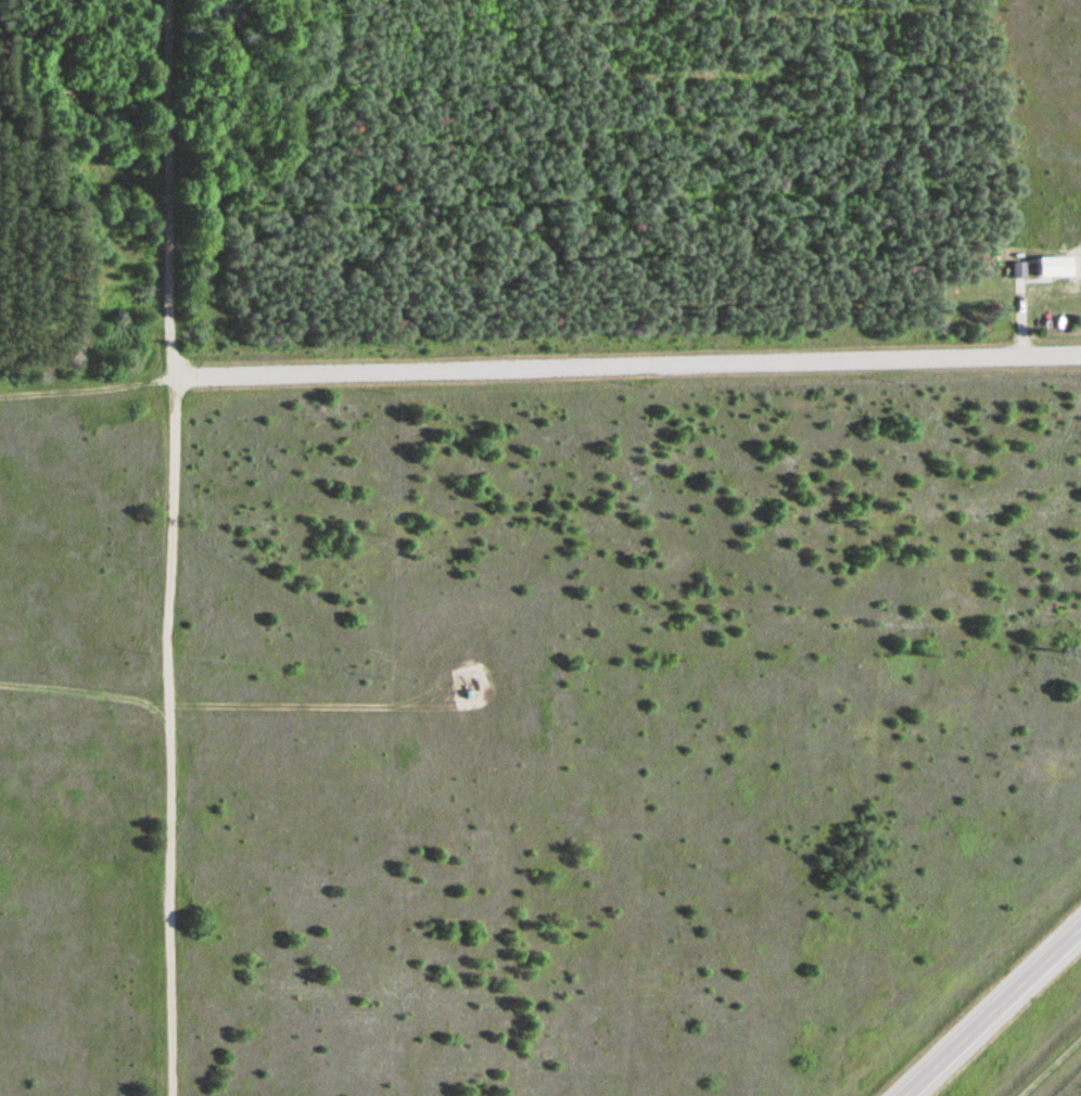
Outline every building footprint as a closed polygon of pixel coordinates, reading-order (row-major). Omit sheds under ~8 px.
[(1025,263),(1011,263),(1011,279),(1025,279),(1025,263)]
